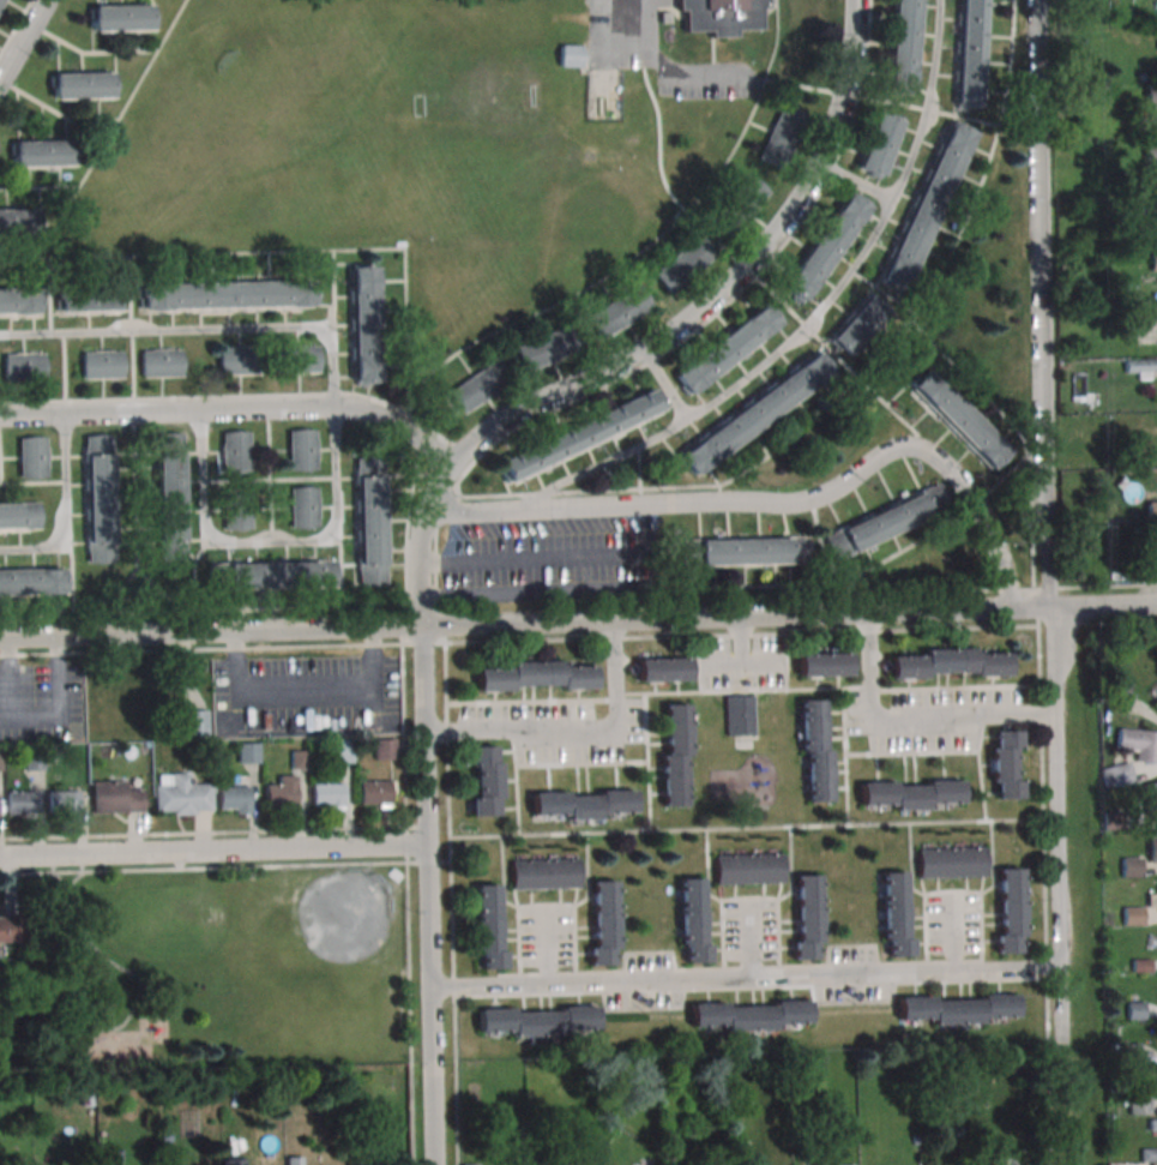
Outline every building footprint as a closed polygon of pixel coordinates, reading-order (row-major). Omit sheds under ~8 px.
[(760,8),(766,7),(766,0),(677,0),(677,10),(684,10),(685,35),(737,34),(737,30),(761,30),(760,8)] [(921,0),(892,0),(886,93),(914,95),(921,0)] [(956,107),(960,0),(983,0),(978,107),(956,107)] [(91,7),(149,6),(150,31),(91,32),(91,7)] [(581,67),(581,45),(559,45),(559,67),(581,67)] [(52,76),(110,74),(110,100),(53,101),(52,76)] [(758,161),(783,170),(806,112),(781,102),(758,161)] [(900,117),(874,110),(858,173),(885,179),(900,117)] [(880,280),(902,290),(972,134),(950,125),(880,280)] [(12,144),(70,142),(71,167),(13,168),(12,144)] [(1145,143),(1146,167),(1156,166),(1156,143),(1145,143)] [(770,188),(748,174),(732,199),(754,213),(770,188)] [(871,203),(846,188),(783,292),(807,306),(871,203)] [(35,235),(0,236),(0,211),(35,210),(35,235)] [(672,294),(717,252),(699,232),(654,273),(672,294)] [(351,263),(352,386),(380,385),(379,263),(351,263)] [(138,288),(312,282),(313,307),(138,312),(138,288)] [(601,339),(655,309),(641,284),(587,314),(601,339)] [(59,288),(116,287),(116,312),(59,313),(59,288)] [(38,314),(0,315),(0,291),(37,290),(38,314)] [(671,372),(688,396),(785,326),(768,302),(671,372)] [(574,354),(563,327),(511,348),(521,374),(574,354)] [(278,348),(318,347),(318,373),(278,376),(278,348)] [(219,349),(259,348),(260,374),(221,377),(219,349)] [(140,352),(180,350),(181,377),(141,379),(140,352)] [(82,354),(121,353),(122,379),(83,380),(82,354)] [(4,356),(43,354),(44,382),(5,383),(4,356)] [(816,355),(831,374),(695,478),(681,458),(816,355)] [(463,415),(513,384),(497,359),(447,390),(463,415)] [(1156,359),(1125,359),(1125,373),(1137,373),(1137,378),(1156,378),(1156,359)] [(993,472),(1013,452),(928,365),(908,385),(993,472)] [(496,454),(507,480),(668,417),(658,391),(496,454)] [(290,470),(318,470),(318,429),(290,429),(290,470)] [(250,431),(223,431),(223,472),(250,472),(250,431)] [(163,433),(164,563),(185,563),(184,433),(163,433)] [(86,563),(115,563),(114,434),(85,435),(86,563)] [(19,437),(19,478),(47,478),(47,437),(19,437)] [(356,457),(357,587),(386,587),(385,457),(356,457)] [(822,531),(833,558),(953,511),(942,485),(822,531)] [(291,528),(319,528),(319,487),(291,487),(291,528)] [(1147,501),(1148,520),(1156,519),(1156,501),(1147,501)] [(41,530),(41,502),(0,503),(0,530),(41,530)] [(224,530),(252,530),(252,511),(224,511),(224,530)] [(681,539),(682,566),(809,563),(808,536),(681,539)] [(336,560),(227,562),(228,591),(337,589),(336,560)] [(66,596),(66,570),(0,570),(0,597),(66,596)] [(1009,649),(923,651),(924,655),(891,656),(891,678),(1009,675),(1009,649)] [(798,677),(851,677),(851,653),(798,653),(798,677)] [(690,681),(690,659),(639,659),(639,681),(690,681)] [(478,664),(478,689),(596,690),(596,664),(478,664)] [(754,736),(754,693),(724,693),(724,736),(754,736)] [(827,802),(826,700),(802,700),(803,802),(827,802)] [(662,703),(661,806),(687,807),(688,704),(662,703)] [(184,735),(207,735),(207,710),(184,710),(184,735)] [(1120,727),(1117,749),(1136,751),(1135,761),(1156,763),(1156,732),(1120,727)] [(992,799),(1020,799),(1020,730),(992,730),(992,799)] [(331,762),(352,762),(352,739),(331,739),(331,762)] [(397,739),(374,739),(374,759),(397,759),(397,739)] [(258,742),(237,742),(237,762),(258,762),(258,742)] [(500,815),(499,745),(469,745),(470,816),(500,815)] [(307,769),(307,750),(290,750),(290,769),(307,769)] [(1105,787),(1134,783),(1130,763),(1102,768),(1105,787)] [(153,815),(211,814),(211,784),(189,784),(189,773),(153,773),(153,815)] [(264,805),(296,805),(296,775),(275,775),(275,785),(264,785),(264,805)] [(358,806),(393,806),(393,780),(358,780),(358,806)] [(142,812),(142,791),(128,791),(128,781),(92,781),(92,812),(142,812)] [(859,782),(859,807),(961,806),(961,781),(859,782)] [(1156,814),(1156,782),(1140,785),(1147,816),(1156,814)] [(312,809),(343,809),(343,783),(312,783),(312,809)] [(249,813),(249,786),(217,786),(217,813),(249,813)] [(37,791),(6,791),(6,814),(37,814),(37,791)] [(79,791),(47,791),(47,813),(79,813),(79,791)] [(530,792),(530,816),(633,816),(633,792),(530,792)] [(986,878),(986,847),(917,847),(917,878),(986,878)] [(713,884),(782,884),(782,854),(713,854),(713,884)] [(509,890),(578,890),(578,858),(509,858),(509,890)] [(1140,859),(1125,859),(1124,876),(1139,876),(1140,859)] [(997,953),(1022,953),(1022,868),(996,868),(997,953)] [(907,871),(881,872),(883,957),(908,957),(907,871)] [(794,875),(794,959),(818,959),(818,875),(794,875)] [(678,877),(679,963),(705,963),(703,877),(678,877)] [(590,880),(590,965),(615,965),(615,880),(590,880)] [(474,969),(500,968),(499,883),(473,884),(474,969)] [(23,942),(23,918),(0,918),(0,942),(23,942)] [(983,1022),(983,1017),(1017,1017),(1017,996),(898,997),(898,1023),(983,1022)] [(690,1004),(690,1028),(809,1026),(808,1002),(690,1004)] [(1142,1004),(1130,1004),(1130,1018),(1142,1018),(1142,1004)] [(477,1008),(477,1034),(596,1033),(596,1007),(477,1008)] [(81,1104),(92,1105),(92,1091),(82,1091),(81,1104)] [(1131,1112),(1148,1114),(1149,1098),(1132,1096),(1131,1112)] [(113,1157),(98,1157),(98,1164),(113,1164),(113,1157)]
